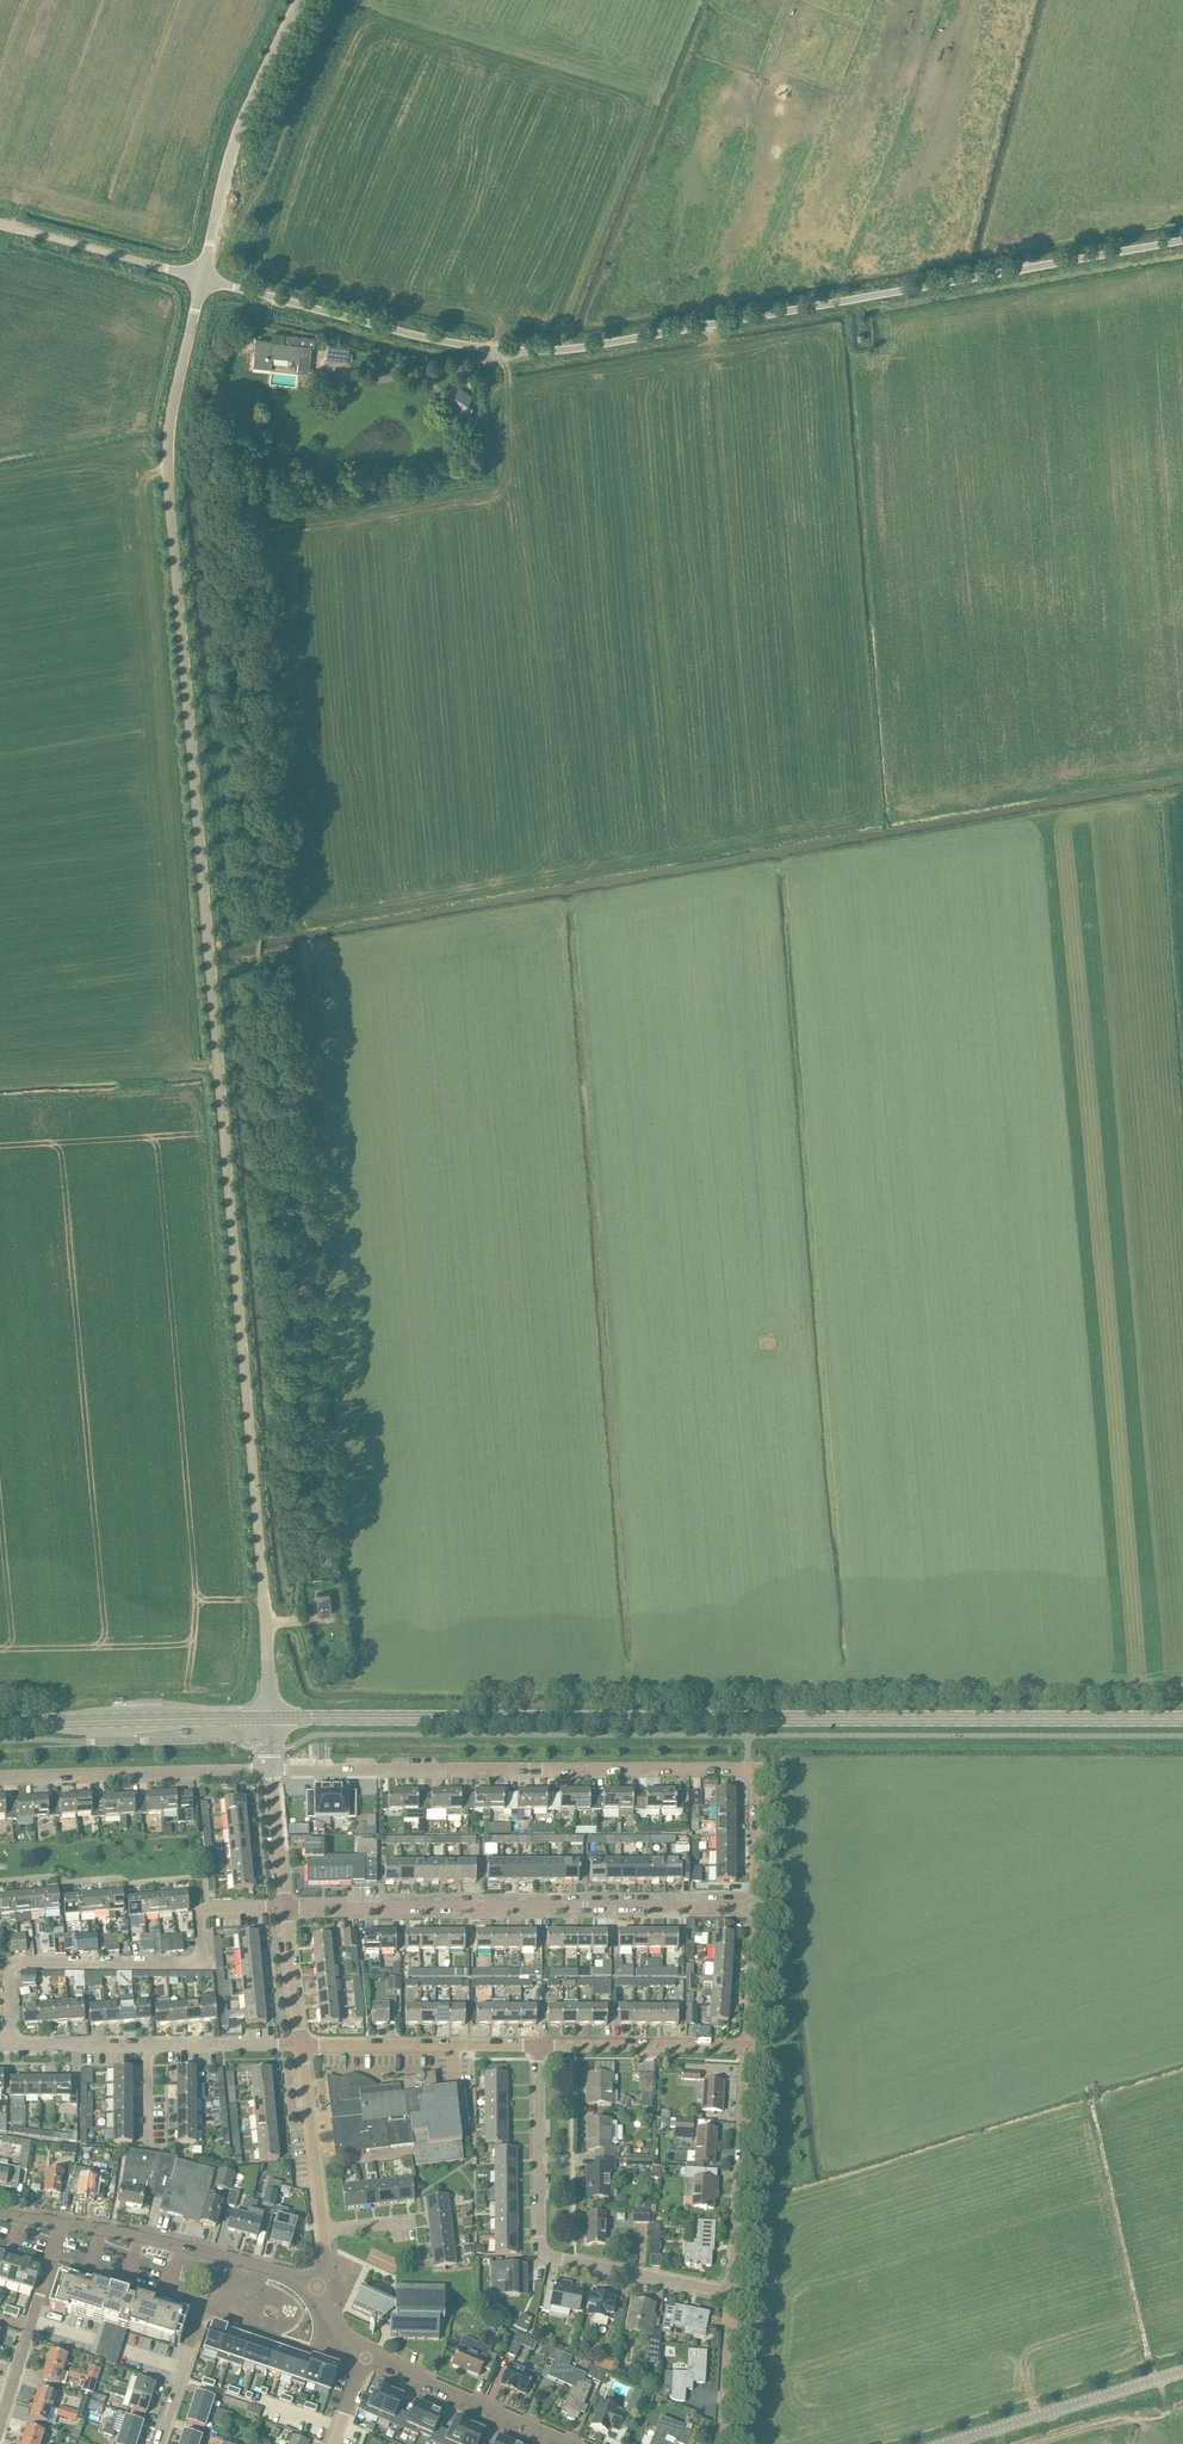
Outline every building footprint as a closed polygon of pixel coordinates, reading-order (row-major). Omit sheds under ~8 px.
[(240,334),(254,336),(256,328),(241,326),(240,334)] [(308,372),(311,347),(314,347),(315,338),(285,335),(284,343),(255,340),(253,366),(271,368),(272,358),(273,358),(273,357),(298,359),(297,371),(308,372)] [(327,343),(325,359),(348,361),(350,346),(327,343)] [(473,396),(461,389),(458,387),(448,404),(468,416),(473,408),(468,404),(473,396)] [(330,1593),(317,1594),(319,1615),(331,1614),(330,1593)] [(717,1788),(732,1789),(732,1779),(717,1779),(717,1788)] [(316,1797),(308,1797),(308,1819),(332,1819),(332,1789),(316,1789),(316,1797)] [(349,1789),(332,1789),(332,1819),(357,1819),(357,1797),(349,1797),(349,1789)] [(474,1793),(474,1795),(468,1795),(468,1811),(474,1811),(474,1812),(483,1812),(482,1819),(489,1819),(489,1812),(489,1793),(483,1793),(483,1790),(482,1789),(479,1789),(476,1789),(475,1790),(475,1793),(474,1793)] [(512,1795),(512,1818),(517,1818),(517,1811),(518,1811),(518,1812),(533,1812),(533,1792),(518,1792),(518,1795),(512,1795)] [(548,1792),(533,1792),(533,1812),(548,1812),(548,1811),(555,1811),(554,1795),(548,1795),(548,1792)] [(640,1812),(640,1795),(634,1795),(634,1792),(619,1793),(619,1812),(619,1818),(626,1818),(626,1812),(640,1812)] [(647,1792),(647,1795),(640,1795),(640,1812),(662,1811),(662,1792),(647,1792)] [(677,1792),(662,1792),(662,1811),(677,1811),(684,1811),(684,1794),(677,1794),(677,1792)] [(692,1807),(701,1807),(701,1792),(692,1792),(692,1807)] [(709,1807),(716,1807),(734,1807),(734,1800),(736,1800),(737,1793),(734,1793),(734,1792),(716,1792),(716,1800),(709,1800),(709,1807)] [(388,1793),(388,1795),(381,1795),(381,1811),(388,1811),(388,1812),(403,1812),(403,1793),(388,1793)] [(425,1811),(425,1795),(419,1795),(419,1793),(403,1793),(403,1812),(418,1812),(418,1811),(425,1811)] [(431,1795),(425,1795),(425,1811),(431,1811),(431,1812),(447,1812),(446,1793),(431,1793),(431,1795)] [(468,1817),(468,1811),(468,1795),(461,1795),(461,1793),(446,1793),(447,1812),(447,1817),(468,1817)] [(505,1793),(489,1793),(489,1812),(504,1812),(504,1818),(512,1818),(512,1795),(505,1795),(505,1793)] [(561,1793),(561,1795),(554,1795),(555,1811),(561,1811),(561,1812),(576,1812),(576,1793),(561,1793)] [(591,1793),(576,1793),(576,1812),(591,1812),(591,1811),(598,1810),(598,1795),(591,1795),(591,1793)] [(604,1793),(604,1795),(598,1795),(598,1810),(604,1810),(604,1812),(619,1812),(619,1793),(604,1793)] [(147,1816),(162,1815),(162,1795),(146,1796),(147,1799),(139,1799),(140,1815),(147,1815),(147,1816)] [(176,1795),(162,1795),(162,1814),(177,1813),(177,1824),(184,1824),(184,1815),(184,1811),(193,1811),(192,1795),(177,1796),(177,1795),(176,1795)] [(98,1818),(97,1801),(91,1801),(91,1797),(75,1798),(76,1816),(91,1815),(91,1818),(98,1818)] [(11,1804),(5,1804),(4,1798),(0,1798),(0,1818),(5,1818),(5,1821),(12,1820),(11,1804)] [(55,1817),(76,1816),(75,1798),(60,1798),(60,1802),(54,1802),(55,1817)] [(119,1817),(119,1798),(103,1799),(103,1801),(97,1801),(98,1818),(104,1817),(119,1817)] [(119,1817),(120,1831),(127,1831),(126,1816),(133,1816),(133,1815),(140,1815),(139,1799),(133,1799),(133,1798),(119,1798),(119,1817)] [(224,1801),(226,1815),(246,1814),(245,1799),(224,1801)] [(19,1820),(33,1819),(32,1801),(17,1802),(17,1804),(11,1804),(12,1820),(19,1820)] [(48,1819),(48,1817),(55,1817),(54,1802),(47,1802),(47,1801),(32,1801),(33,1819),(48,1819)] [(200,1803),(201,1818),(209,1817),(208,1802),(200,1803)] [(699,1807),(701,1807),(692,1807),(692,1822),(699,1822),(699,1807)] [(716,1807),(716,1822),(734,1821),(734,1807),(716,1807)] [(226,1815),(227,1830),(248,1828),(246,1814),(226,1815)] [(201,1818),(203,1833),(210,1832),(209,1817),(201,1818)] [(716,1822),(716,1837),(735,1837),(734,1821),(716,1822)] [(490,1825),(490,1834),(511,1834),(511,1824),(490,1825)] [(227,1830),(229,1845),(249,1843),(248,1828),(227,1830)] [(203,1833),(204,1848),(212,1847),(210,1832),(203,1833)] [(365,1884),(365,1883),(365,1860),(376,1860),(376,1835),(357,1835),(357,1858),(324,1858),(325,1861),(309,1861),(309,1884),(365,1884)] [(716,1837),(716,1852),(735,1852),(735,1837),(716,1837)] [(305,1861),(309,1861),(325,1861),(324,1858),(324,1842),(305,1843),(305,1861)] [(229,1845),(230,1860),(251,1858),(249,1843),(229,1845)] [(204,1848),(206,1862),(213,1862),(212,1847),(204,1848)] [(716,1852),(717,1867),(735,1867),(735,1852),(716,1852)] [(606,1863),(606,1854),(598,1854),(598,1863),(591,1863),(591,1882),(606,1882),(606,1863)] [(651,1863),(651,1882),(666,1882),(666,1863),(666,1855),(658,1855),(658,1863),(651,1863)] [(681,1882),(689,1882),(689,1856),(677,1856),(677,1863),(666,1863),(666,1882),(681,1882)] [(230,1860),(232,1875),(252,1873),(251,1858),(230,1860)] [(377,1883),(376,1860),(365,1860),(365,1883),(377,1883)] [(206,1862),(207,1877),(215,1877),(213,1862),(206,1862)] [(430,1863),(415,1864),(415,1884),(430,1884),(430,1863)] [(430,1884),(446,1883),(446,1863),(430,1863),(430,1884)] [(461,1883),(461,1863),(446,1863),(446,1883),(461,1883)] [(476,1863),(461,1863),(461,1883),(476,1883),(476,1863)] [(488,1883),(503,1883),(503,1863),(488,1863),(488,1883)] [(518,1863),(503,1863),(503,1883),(518,1883),(518,1863)] [(533,1863),(518,1863),(518,1883),(533,1883),(533,1863)] [(548,1863),(533,1863),(533,1883),(549,1883),(548,1863)] [(564,1863),(548,1863),(549,1883),(564,1883),(564,1863)] [(579,1863),(564,1863),(564,1883),(579,1883),(579,1873),(583,1873),(583,1865),(579,1865),(579,1863)] [(621,1863),(606,1863),(606,1882),(621,1882),(621,1863)] [(636,1863),(621,1863),(621,1882),(636,1882),(636,1863)] [(651,1863),(636,1863),(636,1882),(651,1882),(651,1863)] [(401,1884),(401,1864),(385,1864),(386,1884),(401,1884)] [(415,1884),(415,1864),(401,1864),(401,1884),(415,1884)] [(735,1867),(717,1867),(717,1883),(735,1883),(735,1867)] [(692,1883),(702,1883),(702,1868),(693,1868),(692,1883)] [(252,1873),(232,1875),(233,1891),(254,1889),(252,1873)] [(215,1877),(207,1877),(209,1893),(216,1893),(215,1877)] [(58,1893),(42,1894),(44,1912),(59,1910),(58,1893)] [(122,1893),(107,1895),(108,1913),(109,1913),(110,1921),(115,1921),(115,1913),(124,1912),(122,1893)] [(44,1912),(42,1894),(28,1895),(30,1913),(44,1912)] [(28,1895),(14,1896),(15,1914),(30,1913),(28,1895)] [(95,1915),(108,1913),(107,1895),(93,1896),(95,1915)] [(187,1895),(172,1896),(173,1915),(189,1914),(187,1895)] [(15,1914),(14,1896),(0,1898),(2,1915),(10,1915),(10,1922),(16,1922),(15,1914)] [(93,1896),(78,1897),(80,1916),(95,1915),(93,1896)] [(159,1916),(173,1915),(172,1896),(157,1897),(159,1916)] [(66,1917),(80,1916),(78,1897),(64,1898),(66,1917)] [(157,1897),(143,1898),(145,1917),(145,1918),(159,1916),(157,1897)] [(130,1919),(138,1918),(139,1927),(145,1926),(144,1918),(145,1918),(145,1917),(143,1898),(128,1900),(130,1919)] [(715,1948),(732,1949),(733,1935),(730,1935),(731,1924),(717,1924),(716,1934),(707,1934),(706,1948),(715,1948)] [(349,1949),(357,1948),(355,1931),(343,1932),(345,1949),(349,1949)] [(521,1951),(536,1951),(536,1933),(521,1934),(521,1951)] [(563,1951),(563,1933),(548,1933),(548,1951),(563,1951)] [(577,1951),(577,1933),(563,1933),(563,1951),(577,1951)] [(592,1951),(592,1933),(577,1933),(577,1951),(592,1951)] [(592,1951),(607,1951),(607,1933),(592,1933),(592,1951)] [(619,1951),(634,1950),(634,1933),(619,1933),(619,1951)] [(648,1950),(648,1933),(634,1933),(634,1950),(648,1950)] [(663,1950),(663,1933),(648,1933),(648,1950),(663,1950)] [(663,1950),(678,1950),(678,1933),(663,1933),(663,1950)] [(24,1934),(17,1935),(19,1952),(26,1952),(24,1934)] [(54,1934),(46,1935),(48,1952),(55,1951),(54,1934)] [(89,1934),(82,1935),(83,1952),(90,1952),(89,1934)] [(259,1949),(258,1934),(238,1936),(240,1951),(259,1949)] [(365,1954),(380,1954),(380,1934),(365,1934),(365,1954)] [(396,1935),(380,1934),(380,1954),(396,1954),(396,1935)] [(421,1951),(421,1934),(406,1934),(406,1952),(421,1951)] [(435,1951),(435,1934),(421,1934),(421,1951),(435,1951)] [(450,1951),(450,1934),(435,1934),(435,1951),(450,1951)] [(450,1951),(465,1951),(465,1934),(450,1934),(450,1951)] [(492,1951),(492,1934),(477,1934),(477,1951),(492,1951)] [(506,1951),(506,1934),(492,1934),(492,1951),(506,1951)] [(521,1934),(506,1934),(506,1951),(521,1951),(521,1934)] [(48,1952),(46,1935),(40,1936),(42,1953),(48,1952)] [(77,1953),(83,1952),(82,1935),(75,1936),(77,1953)] [(118,1935),(110,1935),(112,1952),(120,1952),(118,1935)] [(141,1953),(147,1952),(146,1935),(139,1936),(141,1953)] [(153,1935),(146,1935),(147,1952),(155,1952),(153,1935)] [(170,1953),(177,1952),(176,1948),(175,1935),(169,1936),(170,1953)] [(182,1935),(175,1935),(176,1948),(177,1952),(184,1952),(182,1935)] [(313,1938),(315,1952),(332,1951),(331,1936),(313,1938)] [(349,1949),(351,1964),(359,1963),(357,1948),(349,1949)] [(715,1948),(714,1963),(731,1964),(732,1949),(715,1948)] [(259,1949),(240,1951),(241,1966),(261,1964),(259,1949)] [(332,1951),(315,1952),(316,1967),(333,1966),(332,1951)] [(602,1970),(592,1970),(592,1977),(611,1977),(611,1961),(602,1961),(602,1970)] [(622,1961),(614,1961),(614,1977),(634,1977),(634,1966),(622,1966),(622,1961)] [(362,1976),(372,1976),(372,1971),(371,1962),(362,1963),(362,1976)] [(533,1970),(521,1970),(521,1977),(542,1977),(542,1962),(533,1962),(533,1970)] [(351,1964),(352,1979),(360,1978),(359,1963),(351,1964)] [(714,1963),(713,1977),(730,1978),(731,1964),(714,1963)] [(262,1979),(261,1964),(241,1966),(243,1981),(262,1979)] [(686,1977),(687,1977),(689,1977),(694,1977),(694,1965),(686,1965),(686,1977)] [(333,1966),(316,1967),(317,1982),(335,1980),(333,1966)] [(563,1970),(550,1970),(550,1978),(563,1978),(563,1970)] [(577,1970),(563,1970),(563,1978),(577,1978),(577,1970)] [(592,1970),(577,1970),(577,1978),(591,1978),(591,1977),(592,1977),(592,1970)] [(36,1978),(36,1973),(20,1973),(20,1987),(37,1987),(36,1978)] [(75,1991),(85,1991),(83,1973),(66,1973),(66,1978),(75,1978),(75,1991)] [(687,1979),(686,1979),(686,1991),(694,1991),(694,1977),(689,1977),(687,1977),(687,1979)] [(712,1992),(729,1994),(730,1978),(713,1977),(704,1977),(703,1983),(713,1984),(712,1992)] [(352,1979),(353,1992),(361,1991),(360,1978),(352,1979)] [(262,1979),(243,1981),(244,1996),(263,1994),(262,1979)] [(335,1980),(317,1982),(318,1994),(336,1993),(335,1980)] [(634,1980),(614,1980),(614,1988),(634,1988),(634,1980)] [(649,1980),(634,1980),(634,1988),(649,1988),(649,1980)] [(663,1980),(649,1980),(649,1988),(663,1988),(663,1980)] [(674,1980),(663,1980),(663,1988),(674,1988),(674,1980)] [(417,1988),(417,1981),(401,1981),(401,2004),(405,2004),(405,1988),(417,1988)] [(603,1997),(611,1997),(611,1981),(602,1981),(603,1988),(603,1997)] [(353,1992),(355,2007),(363,2007),(361,1991),(353,1992)] [(712,1998),(711,2007),(729,2008),(729,1994),(712,1992),(703,1991),(703,1998),(712,1998)] [(336,1993),(318,1994),(320,2010),(337,2008),(336,1993)] [(265,2009),(263,1994),(244,1996),(245,2011),(265,2009)] [(216,2022),(215,2004),(214,1995),(199,1996),(200,2005),(199,2005),(201,2023),(216,2022)] [(76,2004),(68,2005),(70,2023),(84,2022),(83,2003),(82,1996),(76,1997),(76,2004)] [(142,2004),(134,2005),(136,2023),(151,2022),(149,2004),(149,1997),(141,1998),(142,2004)] [(38,2007),(39,2007),(37,1998),(31,1999),(32,2007),(23,2008),(25,2027),(27,2026),(27,2029),(35,2028),(34,2026),(39,2026),(38,2007)] [(53,2006),(54,2024),(70,2023),(68,2005),(67,2005),(67,1999),(61,2000),(61,2005),(53,2006)] [(104,2007),(106,2026),(121,2025),(119,2006),(119,2000),(112,2000),(112,2006),(104,2007)] [(395,2025),(395,2001),(382,2001),(382,2008),(373,2008),(372,2026),(388,2026),(388,2025),(395,2025)] [(136,2023),(134,2005),(119,2006),(121,2025),(136,2023)] [(186,2025),(201,2023),(199,2005),(185,2006),(186,2025)] [(53,2006),(39,2007),(38,2007),(39,2026),(54,2024),(53,2006)] [(185,2006),(170,2008),(172,2026),(186,2025),(185,2006)] [(697,2006),(694,2006),(687,2006),(687,2025),(697,2025),(697,2006)] [(106,2026),(104,2007),(89,2008),(91,2027),(106,2026)] [(363,2007),(355,2007),(356,2019),(364,2019),(363,2007)] [(728,2023),(729,2008),(711,2007),(710,2027),(718,2028),(718,2023),(728,2023)] [(157,2027),(172,2026),(170,2008),(155,2009),(157,2027)] [(337,2008),(320,2010),(321,2026),(339,2024),(337,2008)] [(420,2026),(420,2008),(405,2008),(405,2026),(420,2026)] [(435,2026),(435,2008),(420,2008),(420,2026),(435,2026)] [(450,2026),(450,2008),(435,2008),(435,2026),(450,2026)] [(450,2026),(465,2026),(465,2008),(450,2008),(450,2026)] [(477,2025),(492,2025),(492,2008),(477,2008),(477,2025)] [(492,2025),(507,2025),(507,2009),(492,2008),(492,2025)] [(548,2025),(563,2026),(563,2008),(548,2008),(548,2025)] [(571,2028),(572,2027),(572,2026),(577,2026),(578,2009),(563,2008),(563,2026),(566,2026),(566,2027),(567,2028),(571,2028)] [(619,2026),(634,2026),(634,2008),(619,2008),(619,2026)] [(634,2026),(649,2026),(649,2009),(634,2008),(634,2026)] [(245,2011),(247,2026),(266,2025),(265,2009),(245,2011)] [(507,2025),(521,2025),(521,2009),(507,2009),(507,2025)] [(521,2009),(521,2025),(536,2025),(536,2009),(521,2009)] [(592,2009),(578,2009),(577,2026),(592,2026),(592,2009)] [(592,2009),(592,2026),(607,2026),(607,2009),(592,2009)] [(649,2026),(663,2026),(663,2009),(649,2009),(649,2026)] [(663,2009),(663,2026),(678,2026),(678,2009),(663,2009)] [(178,2069),(178,2084),(196,2084),(196,2069),(178,2069)] [(81,2070),(81,2085),(92,2085),(92,2070),(81,2070)] [(132,2085),(132,2070),(114,2070),(114,2085),(132,2085)] [(252,2086),(272,2084),(271,2070),(251,2071),(252,2086)] [(700,2081),(700,2073),(682,2071),(682,2080),(700,2081)] [(235,2088),(233,2073),(226,2074),(227,2088),(235,2088)] [(402,2087),(375,2090),(375,2086),(370,2083),(365,2080),(357,2077),(352,2076),(347,2077),(342,2079),(339,2084),(337,2089),(338,2095),(332,2095),(335,2121),(331,2122),(333,2132),(336,2132),(339,2155),(414,2147),(416,2166),(464,2161),(460,2131),(470,2130),(465,2091),(456,2092),(456,2089),(437,2091),(435,2073),(428,2074),(424,2076),(422,2074),(418,2073),(416,2075),(414,2078),(401,2079),(402,2087)] [(485,2075),(486,2093),(507,2093),(507,2075),(485,2075)] [(652,2075),(642,2075),(642,2108),(652,2108),(652,2075)] [(587,2106),(613,2105),(612,2076),(590,2076),(590,2093),(587,2093),(587,2106)] [(26,2099),(26,2080),(11,2080),(11,2099),(26,2099)] [(41,2080),(26,2080),(26,2099),(41,2099),(41,2080)] [(41,2099),(55,2099),(55,2080),(41,2080),(41,2099)] [(61,2099),(70,2099),(70,2106),(77,2106),(77,2089),(70,2089),(71,2080),(55,2080),(55,2099),(55,2106),(59,2106),(61,2103),(61,2099)] [(722,2113),(724,2083),(704,2082),(702,2112),(722,2113)] [(178,2084),(178,2099),(196,2099),(196,2084),(178,2084)] [(218,2084),(213,2085),(213,2099),(220,2099),(225,2099),(224,2084),(218,2084)] [(273,2099),(272,2084),(252,2086),(254,2101),(273,2099)] [(132,2100),(132,2085),(114,2085),(114,2100),(132,2100)] [(228,2094),(229,2103),(236,2103),(235,2093),(228,2094)] [(486,2093),(486,2111),(507,2111),(507,2093),(486,2093)] [(81,2114),(87,2114),(87,2115),(92,2115),(93,2099),(87,2099),(81,2099),(81,2114)] [(178,2099),(178,2114),(196,2113),(196,2099),(178,2099)] [(273,2099),(254,2101),(255,2116),(275,2114),(273,2099)] [(132,2115),(132,2100),(114,2100),(114,2114),(132,2115)] [(229,2108),(230,2118),(238,2118),(237,2108),(229,2108)] [(507,2129),(507,2111),(486,2111),(486,2129),(507,2129)] [(178,2114),(178,2129),(196,2129),(196,2113),(178,2114)] [(81,2114),(81,2129),(87,2129),(92,2129),(92,2115),(87,2115),(87,2114),(81,2114)] [(132,2129),(132,2115),(114,2114),(113,2129),(132,2129)] [(276,2130),(275,2114),(255,2116),(256,2131),(276,2130)] [(693,2131),(693,2121),(675,2120),(675,2130),(693,2131)] [(596,2152),(596,2159),(615,2159),(615,2148),(611,2148),(610,2122),(590,2122),(590,2142),(588,2142),(588,2152),(596,2152)] [(231,2124),(232,2134),(239,2133),(238,2123),(231,2124)] [(132,2145),(132,2129),(113,2129),(113,2144),(132,2145)] [(201,2132),(196,2132),(196,2129),(178,2129),(178,2145),(196,2145),(196,2142),(201,2142),(201,2132)] [(486,2129),(486,2143),(486,2144),(495,2144),(495,2147),(507,2147),(507,2129),(486,2129)] [(687,2152),(686,2170),(695,2170),(695,2164),(715,2165),(717,2130),(698,2129),(696,2153),(687,2152)] [(276,2130),(256,2131),(258,2146),(277,2144),(276,2130)] [(12,2146),(13,2139),(2,2137),(1,2144),(12,2146)] [(233,2148),(241,2148),(240,2138),(232,2139),(233,2148)] [(20,2153),(29,2154),(31,2142),(22,2141),(21,2147),(20,2153)] [(277,2144),(258,2146),(259,2161),(279,2160),(277,2144)] [(60,2145),(59,2154),(75,2156),(76,2147),(60,2145)] [(495,2147),(495,2165),(517,2164),(517,2150),(507,2150),(507,2147),(495,2147)] [(143,2194),(154,2196),(157,2184),(155,2183),(159,2155),(127,2150),(123,2180),(137,2182),(136,2190),(121,2188),(119,2205),(141,2208),(143,2194)] [(242,2163),(241,2153),(234,2154),(235,2164),(242,2163)] [(200,2222),(208,2192),(209,2192),(215,2172),(177,2162),(178,2158),(159,2155),(155,2183),(157,2184),(154,2196),(164,2197),(160,2212),(200,2222)] [(652,2159),(638,2158),(626,2158),(626,2167),(638,2167),(652,2167),(652,2159)] [(615,2159),(596,2159),(596,2168),(588,2168),(588,2182),(591,2182),(590,2199),(611,2199),(611,2172),(615,2172),(615,2159)] [(495,2165),(495,2182),(517,2182),(517,2164),(495,2165)] [(21,2169),(18,2169),(9,2168),(0,2166),(0,2185),(2,2186),(2,2188),(17,2190),(21,2169)] [(61,2196),(61,2194),(70,2195),(74,2166),(74,2168),(64,2166),(63,2174),(47,2172),(44,2194),(61,2196)] [(83,2167),(74,2166),(70,2195),(78,2196),(78,2199),(94,2201),(97,2179),(81,2177),(83,2167)] [(215,2187),(231,2191),(235,2173),(218,2169),(215,2187)] [(718,2181),(704,2180),(704,2171),(695,2170),(686,2170),(685,2170),(684,2179),(694,2179),(693,2209),(714,2210),(715,2192),(717,2192),(718,2181)] [(215,2172),(209,2192),(208,2192),(200,2222),(199,2224),(215,2228),(222,2203),(213,2201),(215,2194),(210,2192),(215,2172)] [(397,2203),(414,2201),(412,2179),(394,2181),(397,2203)] [(397,2203),(394,2181),(377,2183),(380,2205),(397,2203)] [(495,2182),(495,2200),(517,2200),(517,2182),(495,2182)] [(268,2190),(266,2190),(262,2205),(275,2208),(280,2185),(270,2183),(268,2190)] [(380,2205),(377,2183),(360,2185),(363,2207),(380,2205)] [(363,2207),(360,2185),(343,2188),(345,2210),(356,2208),(363,2207)] [(239,2193),(231,2191),(227,2206),(235,2208),(239,2193)] [(428,2217),(450,2214),(448,2196),(426,2199),(428,2217)] [(228,2230),(242,2234),(251,2201),(246,2200),(242,2215),(233,2213),(228,2230)] [(495,2200),(496,2218),(517,2218),(517,2200),(495,2200)] [(258,2203),(251,2201),(242,2234),(257,2238),(260,2227),(263,2228),(267,2216),(255,2212),(258,2203)] [(649,2224),(649,2209),(633,2209),(632,2223),(649,2224)] [(450,2214),(428,2217),(430,2234),(452,2231),(450,2214)] [(588,2245),(606,2245),(606,2214),(588,2215),(588,2245)] [(496,2218),(496,2236),(517,2236),(517,2218),(496,2218)] [(685,2266),(697,2267),(697,2263),(701,2263),(701,2267),(711,2268),(713,2246),(714,2246),(716,2224),(699,2223),(698,2242),(694,2242),(694,2246),(686,2246),(685,2266)] [(290,2247),(295,2231),(276,2226),(271,2242),(290,2247)] [(660,2231),(651,2230),(650,2257),(658,2257),(660,2231)] [(452,2231),(430,2234),(432,2251),(454,2248),(452,2231)] [(517,2254),(517,2236),(496,2236),(496,2254),(517,2254)] [(454,2248),(432,2251),(434,2268),(456,2266),(454,2248)] [(10,2275),(15,2261),(2,2257),(0,2262),(0,2281),(7,2284),(10,2275)] [(27,2265),(15,2261),(10,2275),(7,2284),(20,2288),(27,2265)] [(27,2265),(20,2288),(34,2292),(41,2269),(27,2265)] [(497,2296),(527,2296),(527,2280),(518,2280),(518,2266),(492,2266),(492,2276),(496,2276),(497,2296)] [(180,2344),(189,2315),(136,2298),(135,2302),(128,2300),(129,2296),(120,2293),(120,2294),(112,2291),(103,2288),(95,2286),(95,2285),(86,2283),(78,2280),(69,2277),(69,2278),(61,2275),(59,2274),(49,2307),(67,2313),(69,2309),(113,2323),(112,2326),(105,2324),(96,2356),(107,2359),(106,2363),(106,2364),(116,2367),(128,2327),(137,2330),(138,2326),(155,2332),(154,2335),(163,2338),(164,2334),(172,2337),(171,2341),(180,2344)] [(583,2291),(571,2288),(570,2289),(566,2288),(567,2283),(557,2281),(556,2285),(555,2285),(555,2287),(553,2298),(546,2297),(543,2311),(550,2312),(551,2306),(552,2306),(579,2312),(583,2291)] [(444,2322),(445,2288),(396,2287),(396,2306),(361,2290),(353,2308),(390,2325),(390,2340),(439,2341),(439,2321),(444,2322)] [(611,2320),(613,2315),(615,2315),(613,2328),(620,2329),(623,2311),(614,2309),(616,2298),(593,2293),(588,2315),(611,2320)] [(650,2336),(650,2341),(647,2363),(659,2364),(661,2342),(661,2333),(652,2331),(654,2320),(651,2320),(654,2305),(632,2300),(626,2331),(650,2336)] [(11,2316),(13,2309),(5,2306),(2,2313),(11,2316)] [(675,2306),(674,2309),(666,2308),(663,2327),(671,2329),(671,2326),(685,2329),(684,2335),(691,2336),(692,2330),(706,2333),(709,2314),(689,2310),(689,2309),(675,2306)] [(13,2309),(11,2316),(17,2318),(19,2311),(13,2309)] [(532,2320),(522,2315),(516,2328),(527,2333),(532,2320)] [(207,2345),(206,2349),(211,2351),(218,2354),(226,2331),(227,2330),(214,2326),(207,2345)] [(218,2354),(216,2359),(229,2363),(238,2335),(226,2331),(218,2354)] [(238,2335),(229,2363),(242,2368),(244,2362),(243,2362),(251,2339),(252,2340),(252,2339),(238,2334),(238,2335)] [(509,2348),(518,2352),(524,2338),(516,2334),(509,2348)] [(460,2348),(452,2366),(479,2377),(483,2368),(490,2371),(497,2357),(488,2353),(490,2350),(464,2338),(460,2348)] [(251,2339),(243,2362),(244,2362),(256,2366),(263,2343),(252,2340),(251,2339)] [(263,2343),(256,2366),(268,2371),(276,2348),(275,2347),(263,2343)] [(276,2348),(268,2371),(281,2375),(288,2352),(289,2352),(289,2351),(275,2347),(276,2348)] [(548,2378),(564,2385),(565,2384),(573,2388),(574,2385),(577,2386),(578,2383),(582,2384),(586,2376),(569,2368),(573,2358),(563,2354),(552,2349),(548,2359),(554,2362),(548,2378)] [(673,2373),(672,2388),(658,2387),(657,2398),(663,2399),(663,2397),(671,2397),(671,2400),(677,2402),(684,2402),(685,2390),(692,2391),(693,2384),(705,2385),(707,2353),(689,2351),(687,2374),(673,2373)] [(51,2352),(46,2367),(64,2372),(68,2357),(51,2352)] [(288,2352),(281,2375),(292,2379),(293,2379),(301,2356),(289,2352),(288,2352)] [(292,2379),(291,2382),(304,2386),(305,2386),(306,2383),(305,2383),(313,2360),(312,2360),(308,2358),(301,2356),(293,2379),(292,2379)] [(600,2371),(604,2372),(612,2376),(615,2359),(605,2358),(605,2360),(602,2359),(602,2362),(596,2361),(595,2368),(601,2369),(600,2371)] [(313,2360),(305,2383),(306,2383),(317,2387),(325,2363),(313,2359),(312,2360),(313,2360)] [(325,2363),(317,2387),(328,2391),(330,2392),(338,2368),(325,2363)] [(534,2375),(509,2364),(500,2385),(507,2388),(506,2389),(516,2393),(516,2392),(525,2395),(534,2375)] [(96,2381),(100,2369),(90,2366),(87,2373),(90,2375),(89,2379),(96,2381)] [(59,2386),(64,2372),(46,2367),(42,2381),(59,2386)] [(593,2380),(600,2383),(604,2372),(600,2371),(592,2367),(587,2377),(593,2379),(593,2380)] [(80,2371),(71,2368),(68,2377),(79,2381),(80,2376),(79,2376),(80,2371)] [(79,2381),(84,2383),(81,2390),(92,2394),(96,2381),(89,2379),(90,2375),(87,2373),(80,2371),(79,2376),(80,2376),(79,2381)] [(139,2380),(134,2394),(152,2400),(156,2386),(139,2380)] [(120,2382),(118,2389),(127,2392),(130,2385),(120,2382)] [(577,2419),(591,2388),(582,2384),(578,2383),(577,2386),(574,2385),(573,2388),(565,2384),(564,2385),(573,2388),(562,2413),(568,2415),(567,2419),(574,2422),(575,2419),(577,2419)] [(365,2397),(359,2411),(378,2419),(390,2392),(377,2386),(371,2399),(365,2397)] [(111,2387),(109,2393),(126,2398),(127,2392),(118,2389),(111,2387)] [(39,2390),(35,2405),(52,2410),(57,2396),(39,2390)] [(390,2392),(378,2419),(398,2427),(404,2413),(397,2411),(403,2397),(390,2392)] [(646,2392),(642,2400),(651,2403),(654,2395),(646,2392)] [(91,2401),(104,2405),(106,2397),(94,2393),(91,2401)] [(197,2393),(192,2408),(210,2414),(215,2399),(197,2393)] [(147,2416),(152,2400),(134,2394),(129,2410),(147,2416)] [(82,2398),(80,2405),(88,2408),(90,2401),(82,2398)] [(101,2414),(104,2406),(91,2402),(88,2410),(101,2414)] [(625,2415),(624,2414),(617,2411),(618,2409),(601,2402),(591,2426),(602,2431),(604,2426),(610,2429),(618,2432),(625,2415)] [(629,2402),(624,2414),(625,2415),(634,2419),(639,2407),(629,2402)] [(404,2413),(398,2427),(417,2436),(429,2408),(416,2403),(410,2416),(404,2413)] [(261,2408),(248,2404),(246,2413),(259,2416),(261,2408)] [(59,2413),(52,2410),(35,2405),(30,2420),(47,2425),(50,2416),(57,2418),(58,2417),(59,2413)] [(210,2414),(192,2408),(187,2423),(205,2429),(210,2414)] [(417,2436),(418,2436),(419,2433),(431,2438),(430,2441),(436,2443),(437,2443),(443,2430),(436,2427),(442,2414),(429,2408),(417,2436)] [(69,2411),(60,2409),(59,2413),(58,2417),(67,2420),(69,2416),(67,2415),(69,2411)] [(231,2421),(233,2413),(217,2409),(215,2416),(225,2419),(224,2419),(231,2421)] [(78,2414),(69,2411),(67,2415),(69,2416),(67,2420),(75,2422),(78,2414)] [(223,2425),(224,2419),(225,2419),(215,2416),(213,2422),(223,2425)] [(693,2426),(685,2423),(684,2427),(662,2418),(651,2443),(674,2443),(678,2443),(685,2443),(693,2426)] [(139,2439),(143,2425),(126,2419),(121,2434),(139,2439)] [(437,2443),(462,2443),(470,2425),(455,2419),(449,2433),(443,2430),(437,2443)] [(107,2421),(105,2428),(115,2431),(117,2425),(107,2421)] [(462,2443),(479,2443),(484,2432),(470,2425),(462,2443)] [(100,2426),(98,2432),(113,2437),(115,2431),(105,2428),(100,2426)] [(23,2443),(26,2443),(42,2443),(45,2434),(27,2429),(23,2443)] [(181,2443),(200,2443),(202,2438),(185,2433),(181,2443)] [(139,2439),(121,2434),(118,2443),(137,2443),(139,2439)] [(309,2442),(289,2435),(286,2443),(288,2443),(308,2443),(309,2442)] [(71,2436),(68,2443),(76,2443),(78,2438),(71,2436)]
